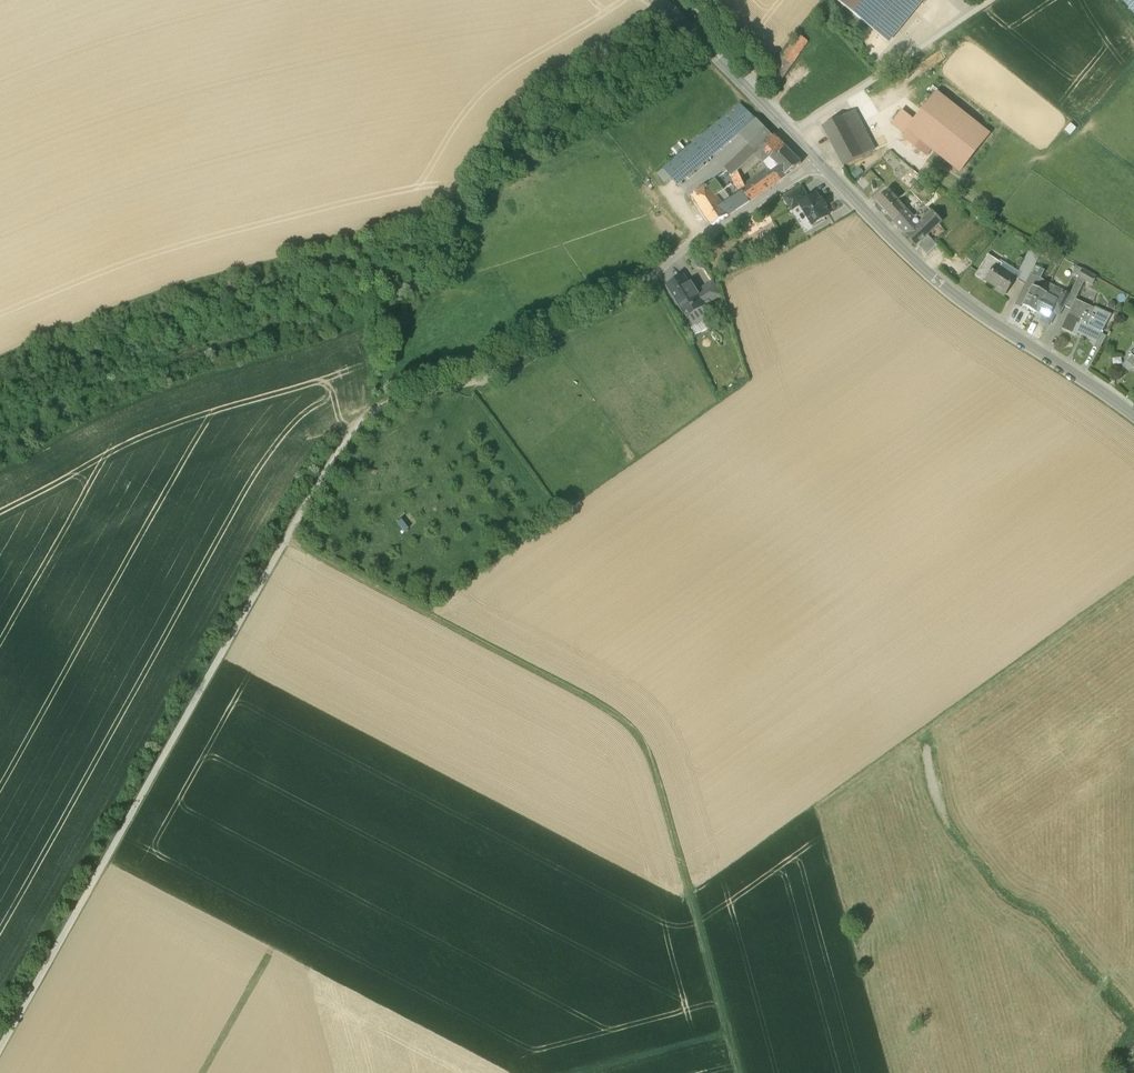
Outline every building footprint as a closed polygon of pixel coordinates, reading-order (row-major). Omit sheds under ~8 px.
[(873,30),(898,0),(836,0),(873,30)] [(873,30),(888,42),(922,0),(898,0),(873,30)] [(807,42),(797,34),(788,48),(798,55),(807,42)] [(788,48),(769,76),(778,83),(798,55),(788,48)] [(991,137),(936,95),(907,133),(962,175),(991,137)] [(766,130),(741,105),(723,120),(736,136),(741,131),(754,143),(766,130)] [(854,110),(823,126),(843,165),(874,150),(854,110)] [(723,120),(703,136),(714,153),(718,151),(736,136),(723,120)] [(1068,130),(1075,135),(1080,127),(1074,122),(1068,130)] [(754,143),(750,147),(753,150),(741,162),(745,166),(746,168),(756,159),(754,157),(773,137),(766,130),(754,143)] [(703,136),(688,147),(701,163),(714,153),(703,136)] [(785,148),(773,136),(773,137),(754,157),(756,159),(758,157),(760,159),(765,154),(774,161),(785,148)] [(701,163),(688,147),(660,172),(668,181),(673,187),(701,163)] [(785,148),(774,161),(773,165),(772,168),(773,170),(779,179),(801,164),(785,148)] [(728,163),(718,151),(714,153),(723,167),(728,163)] [(734,165),(730,161),(728,163),(723,167),(731,177),(745,166),(741,162),(739,160),(734,165)] [(922,178),(911,168),(900,179),(910,189),(919,181),(922,178)] [(773,170),(764,174),(746,186),(746,187),(741,190),(743,192),(748,201),(779,179),(773,170)] [(668,181),(660,172),(652,178),(661,188),(668,181)] [(709,185),(693,196),(699,205),(715,197),(722,191),(716,184),(718,183),(717,181),(723,174),(709,185)] [(728,180),(723,174),(717,181),(718,183),(716,184),(722,191),(730,184),(728,180)] [(746,187),(737,174),(730,179),(739,191),(741,190),(746,187)] [(730,179),(728,180),(730,184),(737,196),(743,192),(741,190),(739,191),(730,179)] [(900,179),(892,186),(900,198),(908,191),(900,179)] [(931,194),(919,181),(910,189),(922,203),(931,194)] [(801,187),(784,198),(791,210),(800,204),(799,204),(808,199),(801,187)] [(888,190),(876,201),(886,212),(894,204),(888,198),(892,195),(888,190)] [(737,196),(723,205),(729,214),(748,201),(743,192),(737,196)] [(808,199),(799,204),(800,204),(812,225),(828,215),(824,208),(826,207),(822,199),(820,201),(816,194),(808,199)] [(715,197),(699,205),(713,226),(729,214),(723,205),(722,205),(715,197)] [(897,202),(894,204),(886,212),(893,220),(905,211),(897,202)] [(916,221),(906,211),(905,211),(893,220),(916,245),(917,245),(927,235),(941,222),(936,216),(937,216),(935,214),(935,215),(928,208),(916,221)] [(927,235),(917,245),(927,255),(937,245),(927,235)] [(694,253),(687,257),(693,268),(700,264),(694,253)] [(1063,258),(1054,253),(1051,261),(1059,266),(1063,258)] [(1000,263),(989,256),(975,276),(986,284),(988,282),(998,288),(998,287),(1006,292),(1015,278),(998,267),(1000,263)] [(1026,264),(1018,280),(1025,285),(1030,275),(1034,268),(1026,264)] [(1097,277),(1082,269),(1078,277),(1084,281),(1092,286),(1097,277)] [(1038,279),(1030,275),(1025,285),(1017,302),(1024,305),(1033,288),(1038,279)] [(683,276),(667,286),(684,313),(694,307),(687,296),(696,290),(691,282),(688,284),(683,276)] [(1069,296),(1064,306),(1070,309),(1075,299),(1075,300),(1084,281),(1078,277),(1069,296)] [(713,283),(698,292),(705,304),(721,295),(713,283)] [(1055,289),(1049,286),(1045,295),(1051,298),(1055,289)] [(1033,288),(1024,305),(1022,309),(1028,312),(1029,310),(1036,313),(1045,295),(1033,288)] [(698,292),(696,290),(687,296),(694,307),(696,311),(705,304),(698,292)] [(1061,297),(1059,302),(1057,301),(1052,311),(1060,315),(1064,306),(1069,296),(1063,293),(1063,294),(1062,293),(1060,296),(1061,297)] [(1051,298),(1045,295),(1036,313),(1043,316),(1049,319),(1052,311),(1057,301),(1051,298)] [(1075,300),(1075,299),(1070,309),(1061,329),(1077,336),(1078,334),(1082,336),(1094,309),(1091,307),(1075,300)] [(1111,315),(1095,307),(1094,309),(1082,336),(1096,342),(1101,333),(1111,315)] [(1096,342),(1095,344),(1101,347),(1106,337),(1101,333),(1096,342)]
